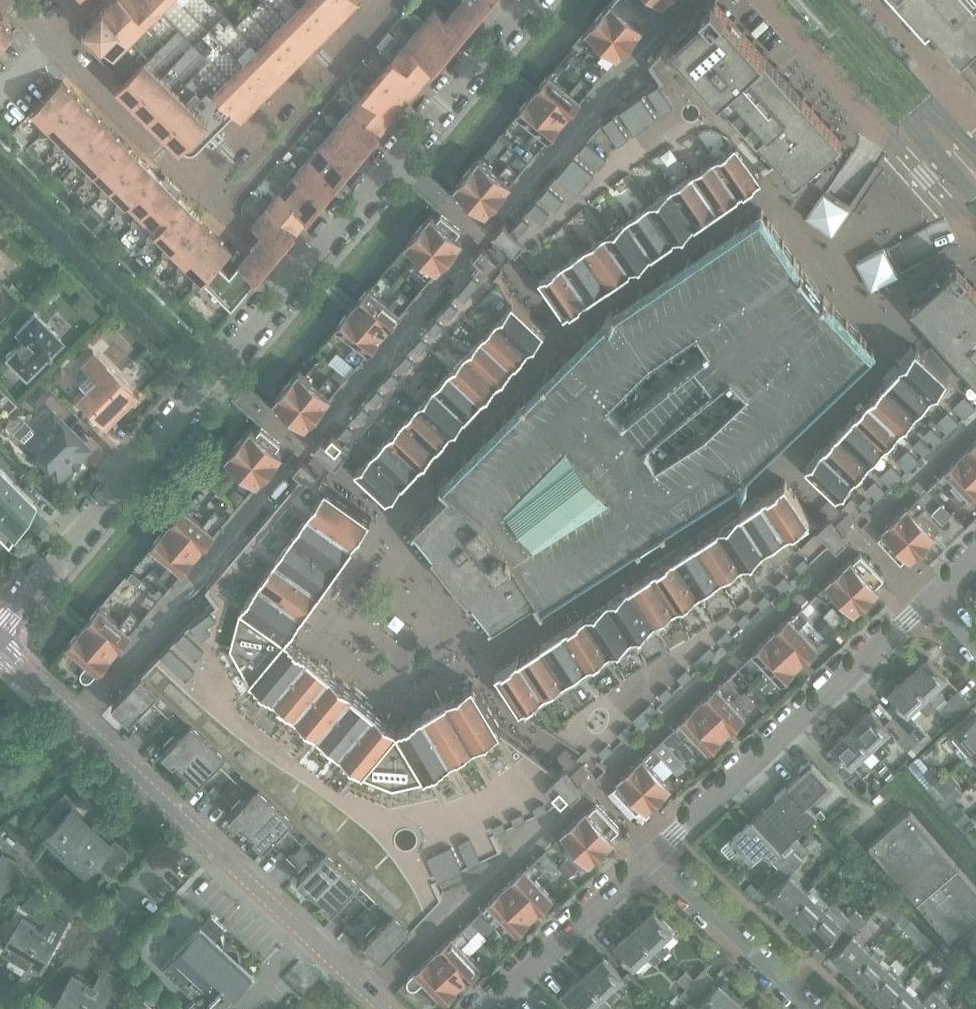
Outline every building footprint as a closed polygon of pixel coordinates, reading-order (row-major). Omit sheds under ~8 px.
[(111,2),(139,30),(156,13),(143,0),(113,0),(111,2)] [(156,13),(169,0),(143,0),(156,13)] [(301,2),(329,30),(344,16),(328,0),(304,0),(301,2)] [(344,16),(359,1),(358,0),(328,0),(344,16)] [(461,1),(478,16),(484,9),(492,0),(461,0),(461,1)] [(520,246),(565,311),(576,303),(670,238),(729,197),(762,175),(737,138),(743,134),(770,164),(778,156),(798,177),(842,137),(718,0),(712,0),(671,37),(649,63),(660,79),(602,120),(511,227),(504,221),(495,231),(517,250),(520,246)] [(607,47),(598,57),(608,66),(607,68),(608,69),(622,51),(623,51),(666,0),(613,0),(587,31),(607,47)] [(962,53),(975,40),(975,0),(905,0),(902,2),(911,12),(914,9),(927,23),(932,19),(962,53)] [(461,1),(447,17),(436,7),(424,21),(421,25),(452,51),(453,50),(451,48),(478,16),(461,1)] [(111,2),(95,18),(123,46),(139,30),(111,2)] [(301,2),(287,17),(315,45),(329,30),(301,2)] [(418,28),(410,38),(407,41),(438,67),(439,66),(437,65),(443,58),(445,59),(449,54),(452,51),(421,25),(424,21),(416,14),(409,15),(410,21),(418,28)] [(287,17),(272,32),(300,59),(315,45),(287,17)] [(123,46),(95,18),(87,26),(87,27),(86,28),(86,30),(85,31),(85,32),(85,35),(85,37),(86,39),(86,40),(87,41),(87,42),(89,45),(90,46),(91,46),(107,62),(123,46)] [(14,33),(0,20),(0,47),(14,33)] [(431,75),(435,71),(438,67),(407,41),(410,38),(402,31),(396,31),(396,38),(404,45),(396,54),(393,58),(422,82),(429,74),(431,75)] [(272,32),(258,46),(286,74),(300,59),(272,32)] [(258,46),(243,61),(271,89),(286,74),(258,46)] [(410,100),(411,99),(409,98),(422,82),(393,58),(396,54),(388,47),(382,48),(382,54),(390,61),(382,71),(379,74),(410,100)] [(582,61),(573,54),(568,61),(576,68),(582,61)] [(118,87),(134,102),(162,74),(146,59),(125,80),(118,87)] [(243,61),(229,75),(257,103),(271,89),(243,61)] [(376,78),(368,87),(365,91),(396,117),(397,116),(395,114),(401,107),(403,108),(407,104),(410,100),(379,74),(382,71),(374,64),(368,64),(368,71),(376,78)] [(134,102),(150,118),(177,90),(162,74),(134,102)] [(257,103),(229,75),(214,90),(236,113),(242,118),(257,103)] [(549,75),(537,89),(536,91),(533,94),(564,120),(581,101),(580,101),(594,85),(593,84),(591,86),(581,77),(569,91),(549,75)] [(363,94),(355,104),(351,107),(382,133),(383,132),(381,131),(387,124),(389,125),(393,120),(396,117),(365,91),(368,87),(360,80),(354,81),(354,87),(363,94)] [(78,97),(62,81),(34,109),(47,122),(40,129),(40,136),(46,136),(54,128),(50,125),(78,97)] [(150,118),(165,133),(193,105),(177,90),(150,118)] [(548,139),(564,120),(533,94),(531,97),(517,113),(537,130),(525,144),(535,152),(534,154),(535,155),(548,139)] [(50,125),(54,128),(62,137),(55,145),(55,151),(61,151),(69,143),(66,140),(93,112),(78,97),(50,125)] [(348,111),(340,120),(337,124),(368,150),(369,149),(367,147),(373,140),(375,141),(379,137),(382,133),(351,107),(355,104),(346,97),(340,97),(340,104),(348,111)] [(193,105),(165,133),(183,151),(185,152),(187,153),(189,153),(191,153),(193,153),(195,152),(197,151),(198,151),(200,149),(218,130),(193,105)] [(84,159),(81,155),(109,128),(93,112),(66,140),(69,143),(78,152),(70,160),(70,166),(77,166),(84,159)] [(334,128),(326,137),(323,141),(354,167),(355,166),(353,164),(359,157),(361,158),(365,154),(368,150),(337,124),(340,120),(332,113),(326,114),(326,121),(334,128)] [(100,174),(96,171),(124,143),(109,128),(81,155),(84,159),(93,167),(86,175),(86,182),(92,182),(100,174)] [(347,175),(351,170),(354,167),(323,141),(326,137),(318,130),(312,131),(312,137),(320,144),(312,153),(309,157),(340,183),(341,182),(339,180),(345,173),(347,175)] [(115,189),(112,186),(139,158),(124,143),(96,171),(100,174),(108,183),(101,190),(101,197),(107,197),(115,189)] [(306,160),(298,170),(295,174),(324,198),(331,190),(333,191),(337,187),(340,183),(309,157),(312,153),(304,146),(298,147),(298,154),(306,160)] [(289,150),(283,157),(288,160),(294,154),(289,150)] [(130,204),(127,201),(155,173),(139,158),(112,186),(115,189),(124,198),(116,206),(116,212),(123,212),(130,204)] [(480,158),(455,187),(461,192),(457,197),(476,213),(480,208),(486,213),(490,207),(491,208),(506,189),(521,172),(520,171),(518,173),(508,164),(499,174),(480,158)] [(284,163),(284,170),(293,177),(285,186),(281,190),(312,216),(313,215),(311,214),(324,198),(295,174),(298,170),(290,163),(284,163)] [(138,228),(146,220),(143,217),(174,185),(171,181),(166,177),(162,181),(155,173),(127,201),(130,204),(139,213),(131,221),(132,228),(138,228)] [(279,193),(271,203),(267,207),(298,233),(299,232),(297,230),(303,223),(305,224),(309,220),(312,216),(281,190),(285,186),(276,179),(270,180),(270,187),(279,193)] [(154,243),(161,235),(158,232),(186,204),(178,197),(182,193),(177,188),(178,188),(174,185),(143,217),(146,220),(155,229),(147,236),(147,243),(154,243)] [(848,209),(824,192),(808,217),(824,228),(832,233),(848,209)] [(295,236),(298,233),(267,207),(271,203),(262,196),(256,196),(256,203),(265,210),(253,224),(264,233),(282,248),(289,239),(291,241),(295,236)] [(169,258),(177,251),(173,247),(201,219),(186,204),(158,232),(161,235),(170,244),(162,252),(162,258),(169,258)] [(544,603),(739,478),(748,471),(875,350),(826,298),(814,284),(801,268),(762,209),(743,222),(725,233),(704,248),(677,266),(653,283),(631,297),(616,308),(615,308),(614,307),(612,306),(610,306),(608,307),(607,309),(606,311),(607,313),(608,314),(607,315),(556,366),(537,385),(516,406),(496,427),(475,448),(452,471),(444,479),(442,477),(441,479),(450,489),(413,526),(415,528),(415,527),(424,539),(434,550),(433,550),(443,564),(461,586),(461,585),(472,598),(484,613),(490,621),(492,623),(536,595),(543,606),(545,605),(544,603)] [(432,215),(407,244),(426,260),(418,271),(428,279),(426,281),(427,282),(442,264),(443,265),(458,246),(462,241),(457,236),(461,231),(442,215),(437,220),(432,215)] [(184,273),(192,266),(188,262),(216,235),(201,219),(173,247),(177,251),(185,259),(178,267),(178,273),(184,273)] [(282,248),(264,233),(254,245),(231,272),(221,262),(220,261),(204,278),(207,281),(233,306),(271,261),(282,248)] [(207,281),(204,278),(220,261),(221,262),(232,251),(216,235),(188,262),(192,266),(201,274),(193,282),(193,289),(200,289),(207,281)] [(337,433),(334,431),(328,438),(324,434),(315,445),(337,463),(341,458),(356,467),(387,497),(413,470),(430,452),(545,329),(513,299),(497,273),(504,265),(482,247),(473,257),(481,263),(337,433)] [(872,288),(898,274),(884,249),(857,261),(864,272),(872,288)] [(931,326),(940,333),(931,343),(954,367),(945,375),(916,346),(805,464),(844,500),(842,502),(862,523),(871,514),(865,507),(975,402),(975,285),(955,263),(952,266),(923,292),(911,303),(931,326)] [(369,288),(357,303),(356,304),(353,307),(385,334),(401,315),(400,315),(413,298),(412,298),(411,299),(401,291),(389,305),(369,288)] [(368,352),(369,353),(385,334),(353,307),(351,310),(337,326),(357,343),(345,357),(355,366),(354,367),(355,368),(368,352)] [(62,340),(34,312),(17,329),(27,338),(9,356),(27,375),(62,340)] [(96,336),(90,330),(85,336),(91,342),(96,336)] [(137,394),(93,349),(80,363),(88,371),(78,381),(84,387),(75,396),(105,426),(137,394)] [(300,371),(295,377),(295,376),(279,395),(280,395),(275,400),(281,405),(277,410),(296,426),(300,421),(306,426),(310,421),(311,421),(326,403),(326,402),(341,385),(340,384),(338,386),(328,377),(319,387),(300,371)] [(42,383),(27,398),(37,409),(52,394),(42,383)] [(29,453),(33,454),(50,471),(49,472),(52,475),(53,474),(58,479),(60,476),(65,475),(68,471),(70,467),(72,465),(71,464),(76,458),(77,459),(88,448),(52,412),(22,442),(24,445),(26,449),(29,453)] [(231,452),(232,452),(227,457),(246,474),(237,484),(248,493),(243,498),(245,499),(262,478),(278,460),(278,459),(282,454),(276,449),(281,444),(267,433),(261,428),(257,433),(252,428),(247,434),(247,433),(231,452)] [(963,452),(975,466),(975,440),(963,452)] [(973,499),(975,496),(975,466),(963,452),(945,470),(935,480),(936,481),(937,479),(945,488),(954,479),(973,499)] [(573,796),(582,787),(563,766),(558,771),(501,729),(473,682),(448,697),(398,727),(346,684),(297,644),(287,635),(371,517),(321,481),(324,478),(302,460),(293,470),(300,476),(206,588),(217,602),(188,624),(143,672),(177,704),(210,736),(244,768),(277,799),(311,831),(344,863),(378,895),(412,926),(443,893),(436,877),(503,846),(499,838),(495,830),(551,804),(559,796),(562,799),(569,792),(573,796)] [(8,546),(36,504),(0,468),(0,538),(8,546)] [(821,522),(810,517),(785,480),(761,496),(722,522),(685,546),(629,583),(596,605),(518,656),(496,670),(520,707),(582,748),(578,753),(597,773),(607,764),(600,757),(831,539),(837,546),(847,537),(828,516),(821,522)] [(902,511),(902,510),(892,520),(920,550),(930,540),(930,539),(935,534),(917,515),(926,506),(918,498),(920,496),(919,495),(902,511)] [(933,513),(939,519),(943,523),(947,519),(951,515),(942,505),(933,513)] [(184,508),(172,522),(170,524),(168,527),(199,554),(215,534),(231,515),(230,514),(225,519),(215,510),(203,525),(184,508)] [(917,552),(920,550),(892,520),(889,523),(884,528),(886,531),(878,538),(901,562),(909,555),(911,557),(917,552)] [(182,572),(183,573),(199,554),(168,527),(166,529),(151,546),(171,563),(159,577),(169,586),(162,594),(163,595),(182,572)] [(846,564),(845,564),(843,567),(871,596),(873,594),(873,593),(879,588),(876,586),(884,578),(873,567),(861,554),(853,562),(851,559),(846,564)] [(860,606),(871,596),(843,567),(832,576),(832,577),(816,592),(817,593),(819,591),(827,600),(836,592),(854,611),(860,606)] [(100,607),(88,621),(86,624),(84,626),(115,653),(131,634),(131,633),(149,612),(148,611),(141,619),(131,610),(119,624),(100,607)] [(790,617),(789,617),(771,634),(799,664),(817,647),(799,627),(808,618),(800,610),(801,608),(800,607),(790,617)] [(823,615),(814,624),(824,635),(834,627),(823,615)] [(91,680),(92,679),(99,671),(99,672),(115,653),(84,626),(82,629),(68,645),(89,663),(82,671),(81,672),(81,674),(81,675),(81,676),(82,678),(83,679),(84,680),(85,680),(86,681),(88,681),(89,681),(91,680)] [(762,661),(781,681),(799,664),(771,634),(753,651),(743,661),(744,663),(745,661),(753,670),(762,661)] [(947,678),(928,658),(909,675),(937,705),(946,715),(950,712),(955,717),(970,704),(959,691),(948,700),(937,688),(947,678)] [(151,698),(168,714),(177,704),(143,672),(142,672),(113,703),(131,720),(133,717),(135,719),(145,710),(143,707),(151,698)] [(750,684),(757,692),(768,682),(761,673),(750,684)] [(919,704),(927,714),(937,705),(909,675),(889,693),(903,708),(894,716),(923,747),(933,738),(927,732),(910,712),(919,704)] [(717,686),(699,703),(727,732),(745,715),(726,695),(735,687),(727,678),(728,677),(728,676),(717,686)] [(765,711),(770,706),(764,699),(758,704),(765,711)] [(727,732),(699,703),(680,720),(681,720),(670,730),(662,738),(685,762),(694,753),(681,738),(690,730),(708,750),(727,732)] [(177,760),(183,765),(210,736),(177,704),(168,714),(184,729),(175,738),(173,736),(164,746),(166,748),(164,751),(175,761),(177,760)] [(895,735),(914,756),(923,747),(894,716),(885,724),(871,709),(853,727),(872,748),(871,748),(881,759),(891,751),(885,744),(895,735)] [(961,757),(966,757),(969,754),(968,753),(975,747),(975,715),(953,735),(960,743),(957,746),(956,750),(961,757)] [(851,782),(861,773),(853,765),(871,748),(872,748),(853,727),(833,745),(839,752),(832,760),(851,782)] [(218,762),(235,777),(244,768),(210,736),(183,765),(188,770),(187,772),(198,783),(200,781),(203,783),(212,773),(210,771),(218,762)] [(638,761),(627,771),(655,800),(666,790),(665,790),(671,785),(652,765),(661,757),(653,748),(655,746),(654,745),(638,761)] [(921,755),(909,766),(928,788),(942,776),(932,765),(931,766),(921,755)] [(802,767),(799,770),(802,773),(787,786),(788,787),(806,805),(830,783),(812,763),(811,764),(808,761),(802,767)] [(244,823),(250,828),(277,799),(244,768),(235,777),(251,793),(242,802),(240,800),(231,810),(233,812),(231,814),(242,825),(244,823)] [(652,802),(652,803),(655,800),(627,771),(624,773),(625,774),(619,779),(621,781),(614,788),(626,801),(637,812),(644,805),(647,808),(652,802)] [(962,792),(956,786),(952,789),(942,776),(928,788),(944,807),(945,807),(948,804),(952,801),(962,792)] [(214,786),(208,792),(215,798),(220,792),(214,786)] [(817,818),(788,787),(784,790),(776,798),(805,829),(817,818)] [(57,824),(46,835),(66,853),(93,824),(75,807),(78,803),(66,792),(46,813),(57,824)] [(221,793),(215,799),(223,808),(229,801),(221,793)] [(794,840),(796,837),(805,829),(776,798),(764,809),(794,840)] [(285,825),(302,841),(311,831),(277,799),(250,828),(256,834),(254,836),(265,847),(268,844),(270,846),(279,836),(277,834),(285,825)] [(958,807),(952,801),(948,804),(945,807),(944,807),(959,825),(969,816),(960,806),(958,807)] [(581,815),(581,814),(578,817),(606,847),(609,844),(614,838),(612,836),(620,829),(597,805),(589,812),(587,809),(581,815)] [(796,837),(794,840),(764,809),(753,820),(788,857),(801,843),(796,837)] [(951,940),(975,918),(975,886),(910,810),(869,846),(951,940)] [(973,820),(969,816),(959,825),(964,830),(972,823),(973,820)] [(595,856),(596,856),(606,847),(578,817),(568,827),(551,843),(552,844),(554,842),(562,850),(571,842),(576,847),(577,848),(584,855),(590,861),(595,856)] [(763,851),(778,867),(788,857),(753,820),(752,819),(730,839),(731,839),(721,848),(731,858),(741,849),(753,861),(763,851)] [(116,839),(112,843),(93,824),(66,853),(86,872),(97,861),(104,868),(124,847),(116,839)] [(311,886),(317,892),(344,863),(311,831),(302,841),(318,856),(309,865),(307,863),(298,873),(300,875),(298,878),(309,888),(311,886)] [(578,861),(584,855),(577,848),(576,847),(570,853),(578,861)] [(785,879),(770,894),(788,912),(814,884),(807,891),(789,874),(803,859),(794,851),(776,870),(785,879)] [(6,856),(4,855),(0,861),(0,892),(17,863),(6,856)] [(525,868),(525,867),(507,884),(535,914),(553,897),(534,877),(543,869),(535,860),(537,859),(536,858),(525,868)] [(564,870),(571,877),(580,869),(569,858),(560,866),(564,870)] [(841,868),(853,879),(860,871),(848,861),(841,868)] [(353,889),(369,904),(378,895),(344,863),(317,892),(323,897),(321,899),(332,910),(335,908),(337,910),(346,900),(344,898),(353,889)] [(561,886),(571,877),(564,870),(555,879),(561,886)] [(755,888),(749,883),(743,889),(749,895),(755,888)] [(480,910),(489,920),(498,911),(517,931),(535,914),(507,884),(489,902),(480,910)] [(832,901),(814,884),(788,912),(806,929),(832,901)] [(877,887),(868,895),(879,905),(887,896),(877,887)] [(43,898),(30,890),(20,906),(33,914),(43,898)] [(365,941),(383,958),(413,927),(412,926),(378,895),(369,904),(385,919),(377,929),(374,927),(365,936),(367,938),(365,941)] [(824,946),(839,930),(848,938),(852,933),(865,919),(856,910),(849,917),(832,901),(806,929),(824,946)] [(898,922),(905,914),(893,903),(886,911),(898,922)] [(489,920),(480,910),(471,919),(486,936),(488,934),(495,928),(496,927),(489,920)] [(663,940),(673,931),(654,911),(635,928),(654,949),(662,958),(672,949),(663,940)] [(38,970),(67,923),(52,914),(43,930),(23,918),(4,949),(38,970)] [(212,915),(198,930),(164,967),(197,998),(187,1008),(188,1008),(223,1008),(254,975),(241,963),(238,950),(224,947),(221,934),(226,929),(219,922),(212,915)] [(911,920),(903,928),(915,939),(922,931),(911,920)] [(453,936),(452,936),(434,953),(462,983),(480,966),(461,946),(470,937),(462,929),(464,927),(463,926),(453,936)] [(495,928),(488,934),(494,940),(501,934),(495,928)] [(635,928),(616,946),(635,967),(647,955),(655,964),(662,958),(654,949),(635,928)] [(926,950),(934,942),(922,931),(915,939),(926,950)] [(850,971),(870,950),(852,933),(848,938),(832,954),(850,971)] [(74,958),(86,965),(94,951),(86,946),(74,958)] [(939,948),(930,958),(936,964),(938,961),(945,954),(939,948)] [(868,988),(888,967),(870,950),(850,971),(868,988)] [(408,978),(408,979),(407,980),(407,981),(407,983),(407,984),(408,985),(409,986),(410,988),(412,988),(413,989),(415,988),(416,988),(418,987),(425,980),(444,1000),(462,983),(434,953),(416,970),(409,977),(408,978)] [(945,954),(938,961),(950,972),(958,965),(946,953),(945,954)] [(604,996),(611,1003),(621,994),(614,987),(624,978),(604,957),(585,975),(604,996)] [(962,983),(969,976),(958,965),(950,972),(962,983)] [(886,1005),(905,984),(888,967),(868,988),(886,1005)] [(705,968),(695,978),(686,970),(679,977),(688,986),(697,994),(714,977),(705,968)] [(118,978),(104,970),(94,986),(74,974),(55,1005),(63,1008),(100,1008),(118,978)] [(595,1004),(600,1008),(605,1008),(611,1003),(604,996),(585,975),(566,992),(581,1008),(590,1008),(595,1004)] [(740,1001),(720,982),(695,1008),(733,1008),(740,1001)] [(923,1001),(905,984),(886,1005),(890,1008),(915,1008),(923,1001)] [(688,986),(679,994),(689,1003),(697,994),(688,986)] [(915,1008),(949,1008),(952,1006),(934,989),(923,1001),(915,1008)]
